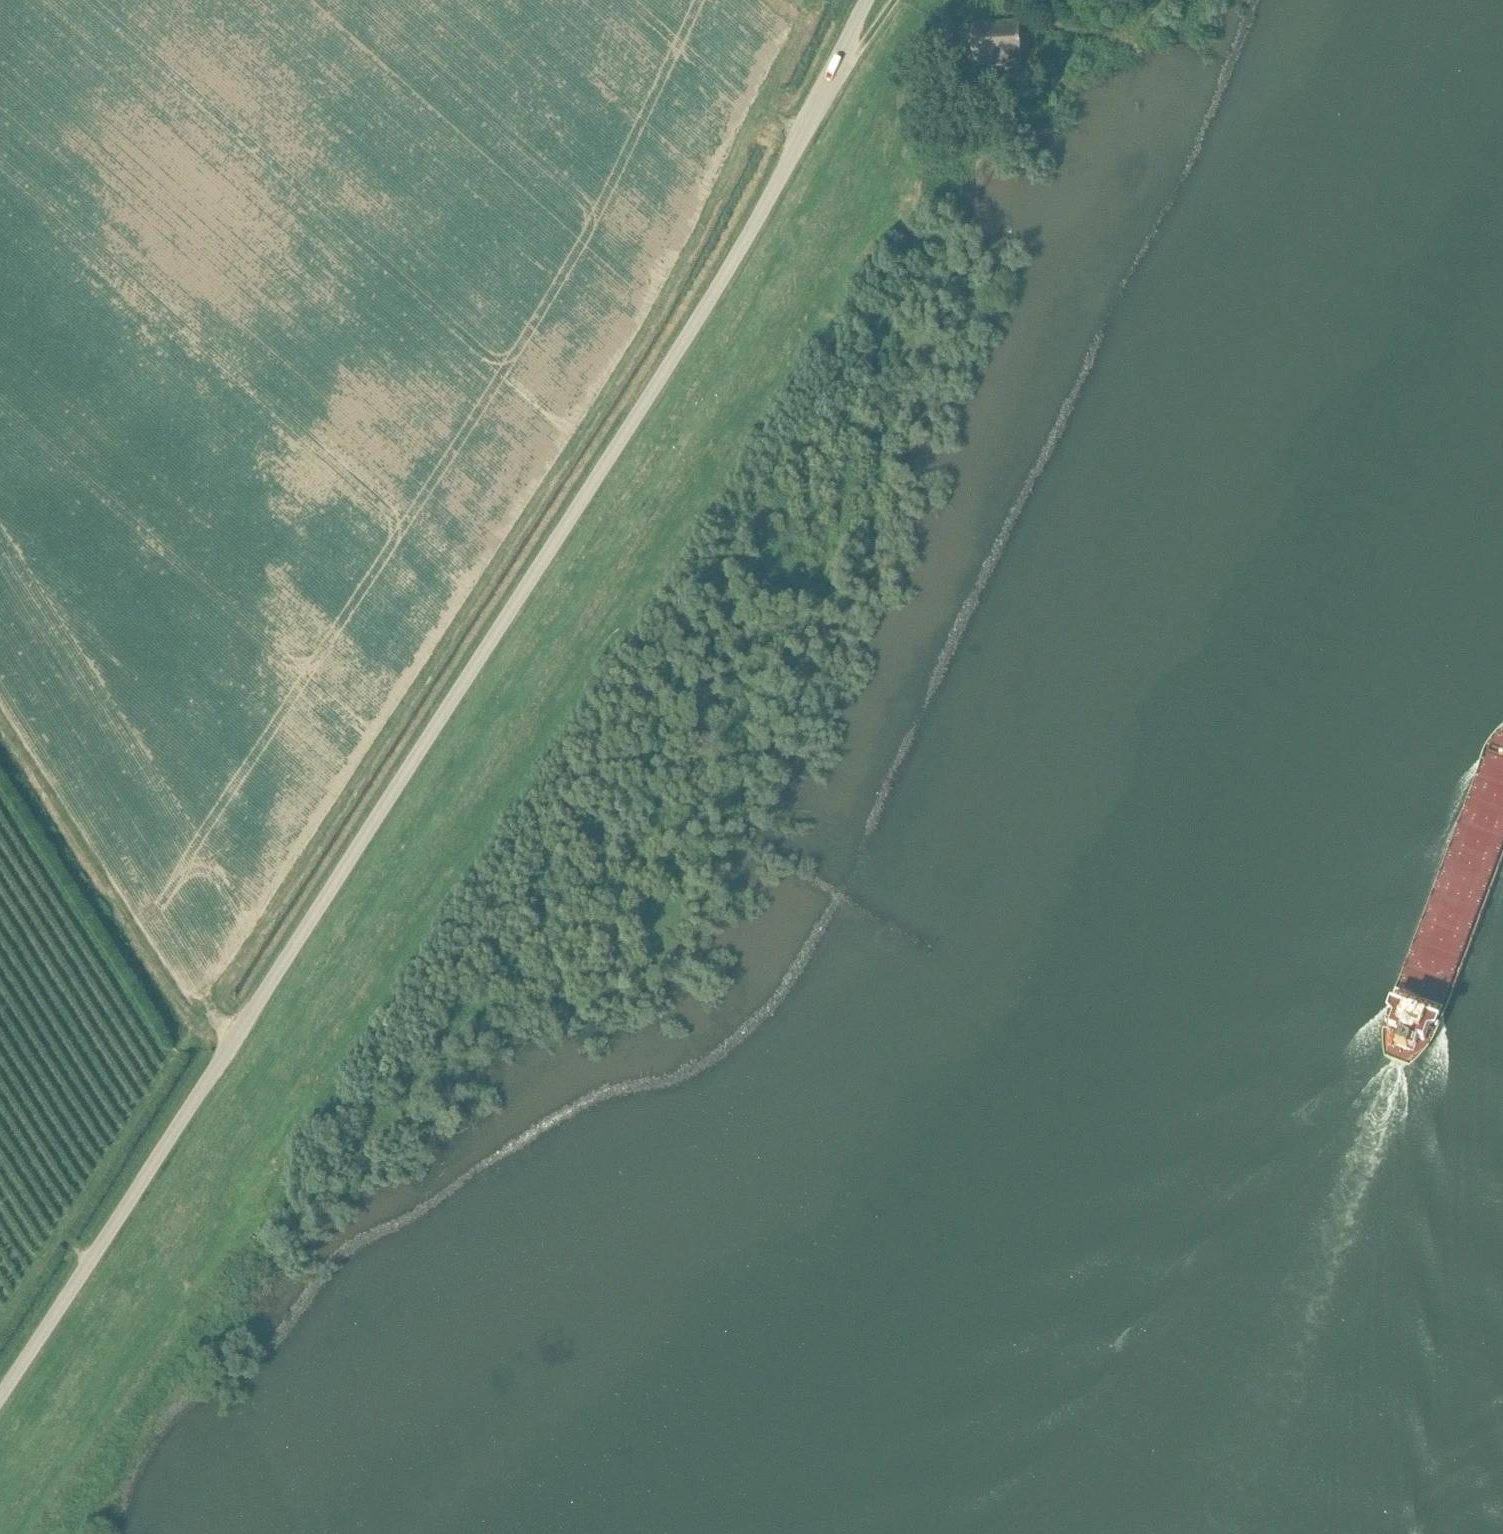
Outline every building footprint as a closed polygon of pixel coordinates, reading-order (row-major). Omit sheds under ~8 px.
[(1019,6),(1019,18),(1039,17),(1038,5),(1019,6)] [(1020,22),(971,25),(973,71),(974,71),(976,71),(1023,69),(1020,22)]
